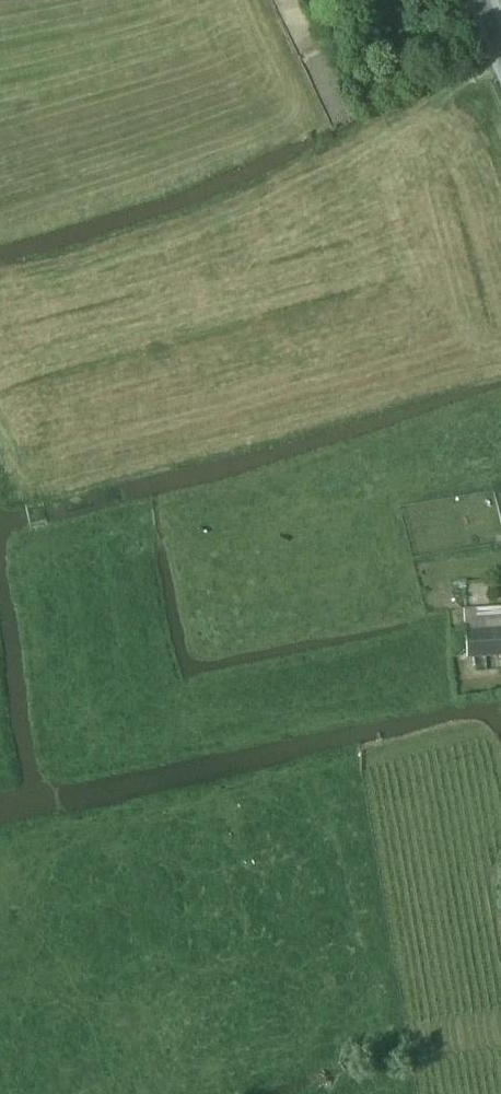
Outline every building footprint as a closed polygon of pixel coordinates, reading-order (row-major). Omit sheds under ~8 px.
[(391,18),(388,6),(375,8),(377,21),(391,18)] [(465,632),(500,629),(500,608),(464,610),(465,632)] [(465,632),(466,659),(500,657),(500,629),(465,632)]
